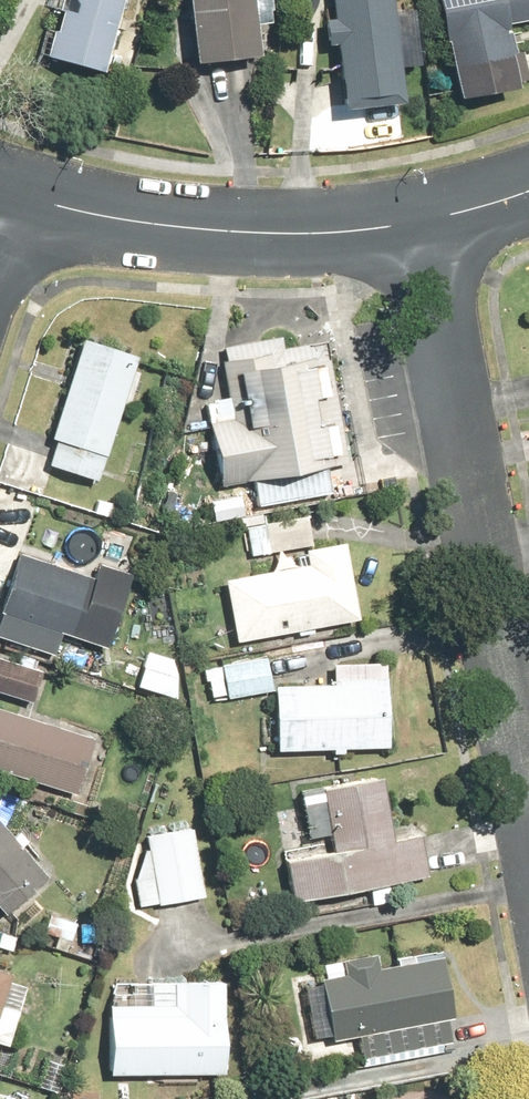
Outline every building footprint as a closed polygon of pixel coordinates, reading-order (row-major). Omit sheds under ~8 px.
[(124,0),(61,0),(45,59),(104,75),(124,0)] [(194,67),(261,59),(257,28),(273,26),(270,0),(186,0),(194,67)] [(342,112),(404,107),(394,0),(331,0),(333,20),(326,21),(328,49),(336,49),(342,112)] [(457,101),(519,90),(518,84),(528,82),(528,75),(525,51),(513,53),(508,26),(528,22),(528,0),(440,0),(457,101)] [(230,404),(208,408),(221,486),(254,481),(258,504),(330,492),(327,469),(348,465),(321,301),(246,313),(252,345),(221,350),(230,404)] [(137,355),(79,337),(49,436),(57,439),(49,466),(99,481),(137,355)] [(268,524),(249,527),(253,555),(312,545),(307,517),(268,524)] [(225,579),(236,641),(358,620),(344,542),(305,549),(308,565),(225,579)] [(19,552),(0,612),(0,635),(54,651),(61,630),(107,644),(129,572),(96,562),(92,575),(19,552)] [(138,689),(172,700),(175,657),(150,649),(138,689)] [(31,699),(41,667),(0,653),(0,689),(31,699)] [(273,690),(266,657),(221,665),(227,698),(273,690)] [(275,686),(277,751),(388,748),(387,663),(332,665),(333,684),(275,686)] [(0,708),(0,772),(77,797),(96,739),(0,708)] [(283,860),(292,903),(430,876),(422,834),(393,839),(380,776),(318,788),(331,851),(283,860)] [(2,914),(46,877),(0,823),(0,912),(2,914)] [(193,829),(145,836),(157,907),(204,899),(193,829)] [(70,942),(77,924),(51,912),(43,931),(70,942)] [(325,977),(321,978),(332,1041),(359,1037),(364,1065),(453,1050),(448,1021),(454,1020),(443,957),(379,968),(377,953),(343,959),(343,962),(323,965),(325,977)] [(0,971),(0,1045),(5,1047),(25,985),(8,980),(10,974),(0,971)] [(109,1006),(109,1075),(225,1075),(225,979),(174,979),(174,1006),(109,1006)] [(66,1064),(46,1059),(39,1089),(59,1094),(66,1064)]
